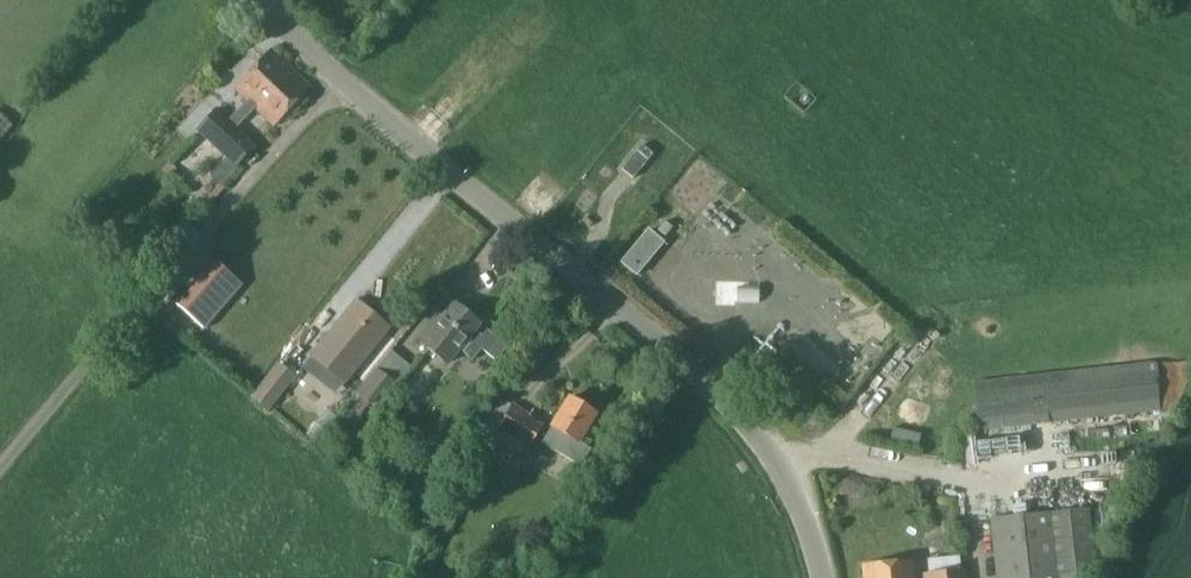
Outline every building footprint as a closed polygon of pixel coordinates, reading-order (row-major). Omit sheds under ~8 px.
[(273,124),(308,87),(271,51),(235,89),(273,124)] [(234,162),(252,142),(215,109),(197,128),(234,162)] [(633,179),(654,154),(642,145),(622,170),(633,179)] [(194,146),(180,156),(192,171),(205,160),(194,146)] [(227,156),(210,175),(220,184),(237,165),(227,156)] [(638,273),(664,240),(649,228),(623,261),(638,273)] [(202,327),(241,283),(215,259),(175,303),(202,327)] [(739,286),(739,301),(759,301),(759,286),(739,286)] [(344,383),(389,328),(356,301),(311,356),(344,383)] [(479,323),(455,304),(442,318),(438,315),(417,340),(446,364),(460,347),(472,358),(481,347),(496,359),(507,345),(487,330),(483,335),(475,329),(479,323)] [(267,410),(296,373),(281,360),(251,398),(267,410)] [(379,409),(398,386),(401,381),(378,364),(346,403),(360,415),(370,402),(379,409)] [(980,429),(1160,412),(1156,365),(976,382),(980,429)] [(578,443),(596,415),(569,398),(552,426),(541,442),(553,450),(564,434),(578,443)] [(530,446),(543,427),(512,406),(499,426),(530,446)] [(1065,491),(1090,491),(1090,477),(1065,476),(1065,491)] [(1075,572),(1096,570),(1089,509),(991,520),(997,577),(1076,577),(1075,572)] [(914,562),(862,566),(864,577),(915,577),(914,562)]
